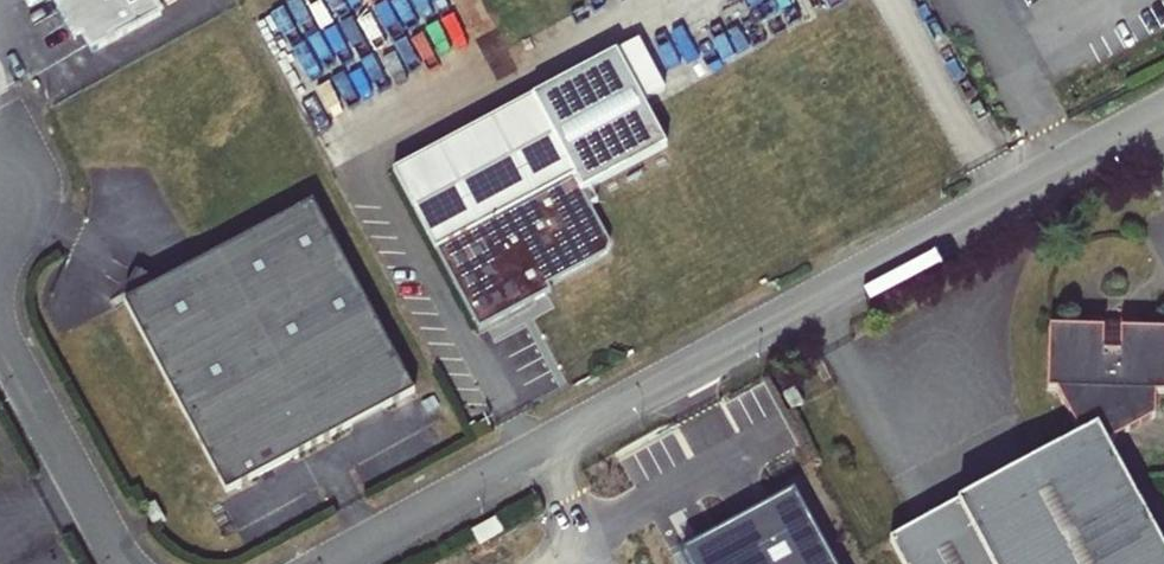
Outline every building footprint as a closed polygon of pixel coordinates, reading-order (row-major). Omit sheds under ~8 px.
[(78,30),(86,45),(131,21),(119,0),(62,0),(64,3),(78,30)] [(131,21),(86,45),(89,49),(157,12),(150,0),(119,0),(131,21)] [(78,30),(64,3),(56,8),(69,35),(78,30)] [(638,40),(616,51),(642,100),(664,89),(638,40)] [(477,329),(547,292),(549,291),(545,283),(606,253),(609,243),(581,191),(666,147),(642,100),(616,51),(393,171),(477,329)] [(310,200),(199,260),(122,301),(225,493),(413,391),(310,200)] [(1048,326),(1046,389),(1056,390),(1081,436),(890,540),(903,563),(1163,563),(1163,552),(1105,444),(1155,416),(1155,393),(1163,393),(1163,330),(1140,329),(1140,320),(1084,318),(1083,327),(1048,326)] [(793,389),(784,394),(791,408),(801,403),(793,389)] [(780,462),(744,481),(739,496),(728,502),(723,492),(703,503),(708,513),(652,543),(663,563),(835,563),(780,462)] [(744,481),(723,492),(728,502),(739,496),(744,481)] [(154,503),(144,508),(153,526),(164,521),(154,503)] [(502,532),(495,519),(472,531),(480,545),(502,532)]
